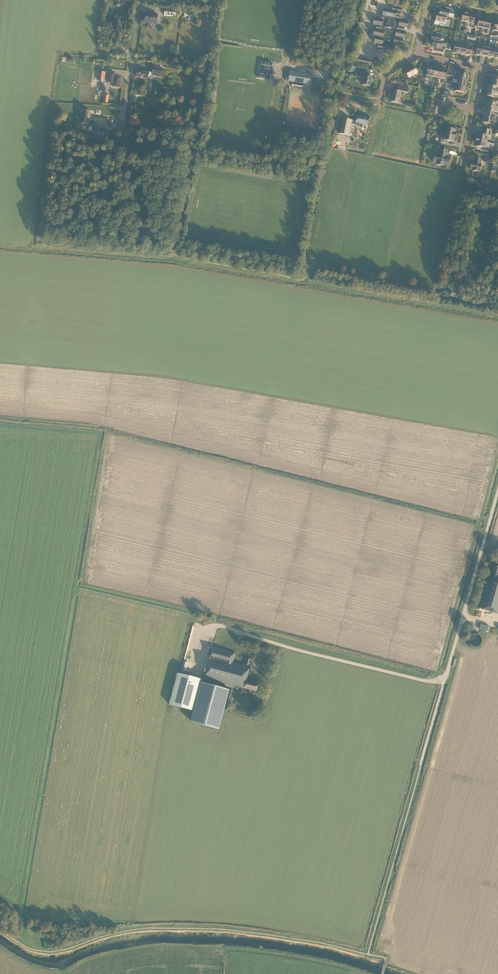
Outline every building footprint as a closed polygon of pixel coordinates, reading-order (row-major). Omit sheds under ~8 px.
[(405,39),(406,32),(404,32),(405,28),(407,29),(408,22),(400,20),(403,9),(393,7),(392,10),(384,9),(381,19),(374,18),(373,25),(376,26),(376,29),(375,29),(373,36),(376,36),(374,44),(379,45),(377,52),(385,53),(386,50),(394,52),(396,45),(402,46),(403,39),(405,39)] [(452,14),(453,8),(446,7),(445,10),(440,9),(439,14),(439,15),(446,17),(448,17),(453,18),(453,15),(452,14)] [(467,28),(468,23),(467,23),(469,13),(463,12),(461,21),(466,22),(465,27),(467,28)] [(152,14),(145,13),(144,23),(157,25),(158,14),(152,13),(152,14)] [(445,20),(446,17),(439,15),(439,14),(437,13),(435,21),(440,22),(440,25),(447,26),(448,20),(445,20)] [(467,23),(468,23),(472,24),(471,28),(473,29),(474,24),(473,24),(475,15),(469,13),(467,23)] [(434,41),(440,42),(441,39),(444,40),(445,34),(438,32),(437,36),(433,35),(431,42),(433,42),(434,41)] [(484,47),(483,46),(480,46),(481,41),(478,40),(477,45),(478,45),(476,54),(482,56),(484,47)] [(443,43),(440,42),(434,41),(433,42),(432,47),(437,48),(437,51),(443,53),(445,47),(442,47),(443,43)] [(259,78),(269,80),(270,75),(271,75),(272,74),(273,68),(272,67),(272,63),(262,61),(259,78)] [(413,66),(410,67),(410,68),(405,71),(406,72),(404,73),(404,74),(406,77),(408,76),(409,78),(417,73),(419,72),(418,74),(421,75),(423,69),(419,68),(419,69),(416,70),(413,66)] [(153,67),(152,72),(152,73),(137,71),(136,77),(148,79),(149,75),(162,77),(163,69),(153,67)] [(370,87),(372,77),(368,76),(369,72),(360,70),(359,77),(364,78),(362,85),(370,87)] [(290,71),(288,81),(292,82),(292,85),(303,87),(304,84),(305,74),(290,71)] [(121,78),(116,78),(116,74),(109,73),(108,83),(114,84),(113,87),(120,88),(121,78)] [(464,93),(466,87),(457,85),(456,86),(456,89),(451,89),(451,91),(456,92),(456,91),(464,93)] [(391,101),(399,103),(401,91),(409,93),(410,88),(399,86),(399,90),(394,89),(391,101)] [(486,106),(497,109),(497,107),(495,106),(496,103),(488,101),(486,106)] [(110,124),(108,123),(108,119),(94,117),(94,120),(90,120),(91,112),(82,111),(81,118),(77,117),(76,126),(85,127),(85,124),(89,124),(93,124),(92,131),(106,133),(106,136),(108,136),(110,124)] [(484,117),(497,120),(497,118),(493,117),(494,114),(485,112),(484,117)] [(365,117),(357,115),(356,122),(353,121),(353,120),(341,118),(338,133),(350,136),(352,124),(359,126),(360,124),(363,124),(362,128),(363,128),(366,129),(367,129),(368,125),(370,116),(365,115),(365,117)] [(445,134),(455,136),(456,130),(450,129),(450,126),(445,124),(443,130),(445,131),(445,134)] [(477,140),(487,142),(488,136),(490,137),(492,131),(483,129),(481,135),(478,134),(477,136),(477,140)] [(454,142),(455,136),(445,134),(444,137),(442,137),(441,142),(447,144),(447,141),(454,142)] [(486,148),(487,142),(477,140),(476,143),(475,146),(482,147),(481,150),(487,151),(488,148),(486,148)] [(439,155),(435,155),(433,162),(437,163),(437,165),(445,166),(445,165),(449,165),(451,158),(447,157),(448,151),(440,149),(439,155)] [(475,161),(475,163),(472,163),(470,169),(473,169),(473,170),(479,171),(480,171),(481,165),(480,164),(482,159),(475,158),(475,161)] [(497,613),(497,567),(494,566),(491,578),(488,578),(488,579),(487,578),(486,582),(487,582),(480,608),(497,613)] [(481,643),(481,635),(472,635),(472,643),(481,643)] [(256,691),(258,684),(246,681),(250,666),(233,662),(235,652),(213,646),(204,680),(233,688),(234,686),(243,689),(243,688),(256,691)] [(201,682),(201,679),(177,673),(169,704),(194,711),(191,721),(219,729),(229,690),(201,682)]
